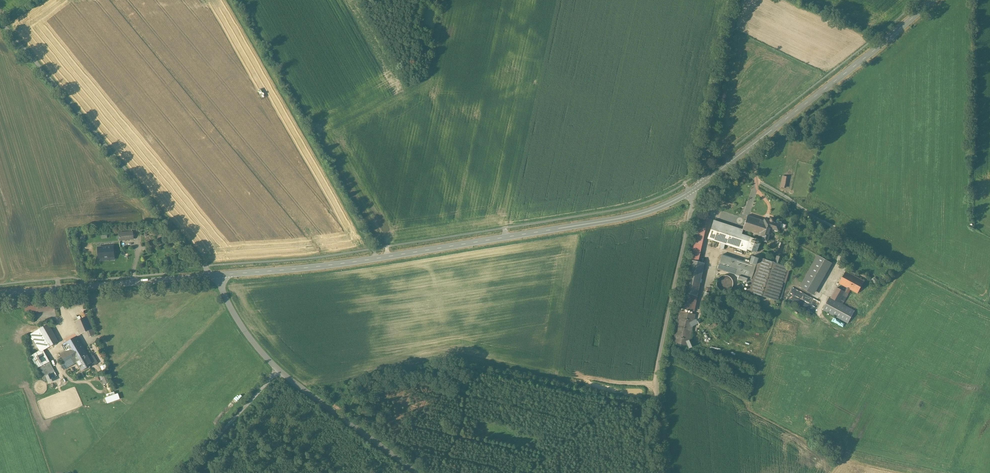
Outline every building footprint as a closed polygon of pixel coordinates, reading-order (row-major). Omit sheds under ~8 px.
[(791,178),(783,176),(781,186),(789,188),(791,178)] [(741,236),(712,226),(708,238),(746,251),(747,249),(756,252),(760,238),(761,239),(762,236),(759,235),(764,221),(747,215),(743,229),(754,233),(753,238),(741,234),(741,236)] [(698,216),(692,247),(698,249),(705,217),(698,216)] [(771,218),(770,219),(770,220),(770,221),(764,220),(764,221),(759,235),(762,236),(763,236),(762,240),(766,241),(769,233),(769,232),(771,232),(772,231),(777,232),(780,222),(775,220),(773,219),(772,219),(772,218),(771,218)] [(133,232),(119,233),(120,240),(134,239),(133,232)] [(113,246),(98,248),(99,261),(114,259),(113,246)] [(698,249),(692,247),(689,260),(691,260),(697,262),(697,261),(699,249),(698,249)] [(788,267),(758,257),(757,258),(752,256),(749,263),(723,254),(718,269),(738,275),(747,278),(750,279),(746,291),(777,301),(788,267)] [(818,256),(800,287),(814,295),(832,264),(818,256)] [(697,262),(691,260),(684,293),(696,295),(704,263),(697,261),(697,262)] [(864,281),(846,271),(839,283),(846,287),(850,290),(858,294),(864,281)] [(721,276),(720,277),(719,278),(718,279),(717,280),(717,281),(717,282),(717,283),(717,284),(717,285),(717,286),(717,287),(718,287),(718,288),(719,289),(720,290),(721,291),(722,291),(723,291),(725,291),(726,291),(728,291),(728,290),(729,290),(730,289),(731,288),(732,287),(732,286),(732,285),(733,284),(733,283),(733,281),(732,280),(732,279),(731,278),(730,277),(729,277),(728,276),(727,276),(726,275),(725,275),(723,275),(722,276),(721,276)] [(850,290),(846,287),(844,291),(837,287),(831,298),(842,304),(850,290)] [(815,311),(817,305),(805,301),(807,293),(791,288),(787,301),(815,311)] [(83,296),(64,299),(65,307),(84,304),(83,296)] [(831,298),(830,298),(823,310),(848,323),(854,311),(842,304),(831,298)] [(49,301),(37,302),(38,312),(49,311),(49,301)] [(695,314),(680,311),(673,342),(688,346),(695,314)] [(86,316),(75,321),(81,334),(91,329),(90,326),(92,325),(88,313),(85,314),(86,316)] [(48,324),(30,334),(41,352),(43,350),(49,347),(58,342),(48,324)] [(91,360),(77,336),(66,342),(63,344),(64,347),(67,345),(69,349),(77,362),(82,370),(93,364),(91,360)] [(69,349),(60,354),(68,367),(77,362),(69,349)] [(41,352),(32,357),(37,368),(49,361),(43,350),(41,352)] [(49,361),(37,368),(43,379),(56,372),(49,361)] [(106,374),(101,376),(104,384),(110,382),(106,374)] [(118,393),(105,397),(107,403),(120,399),(118,393)]
